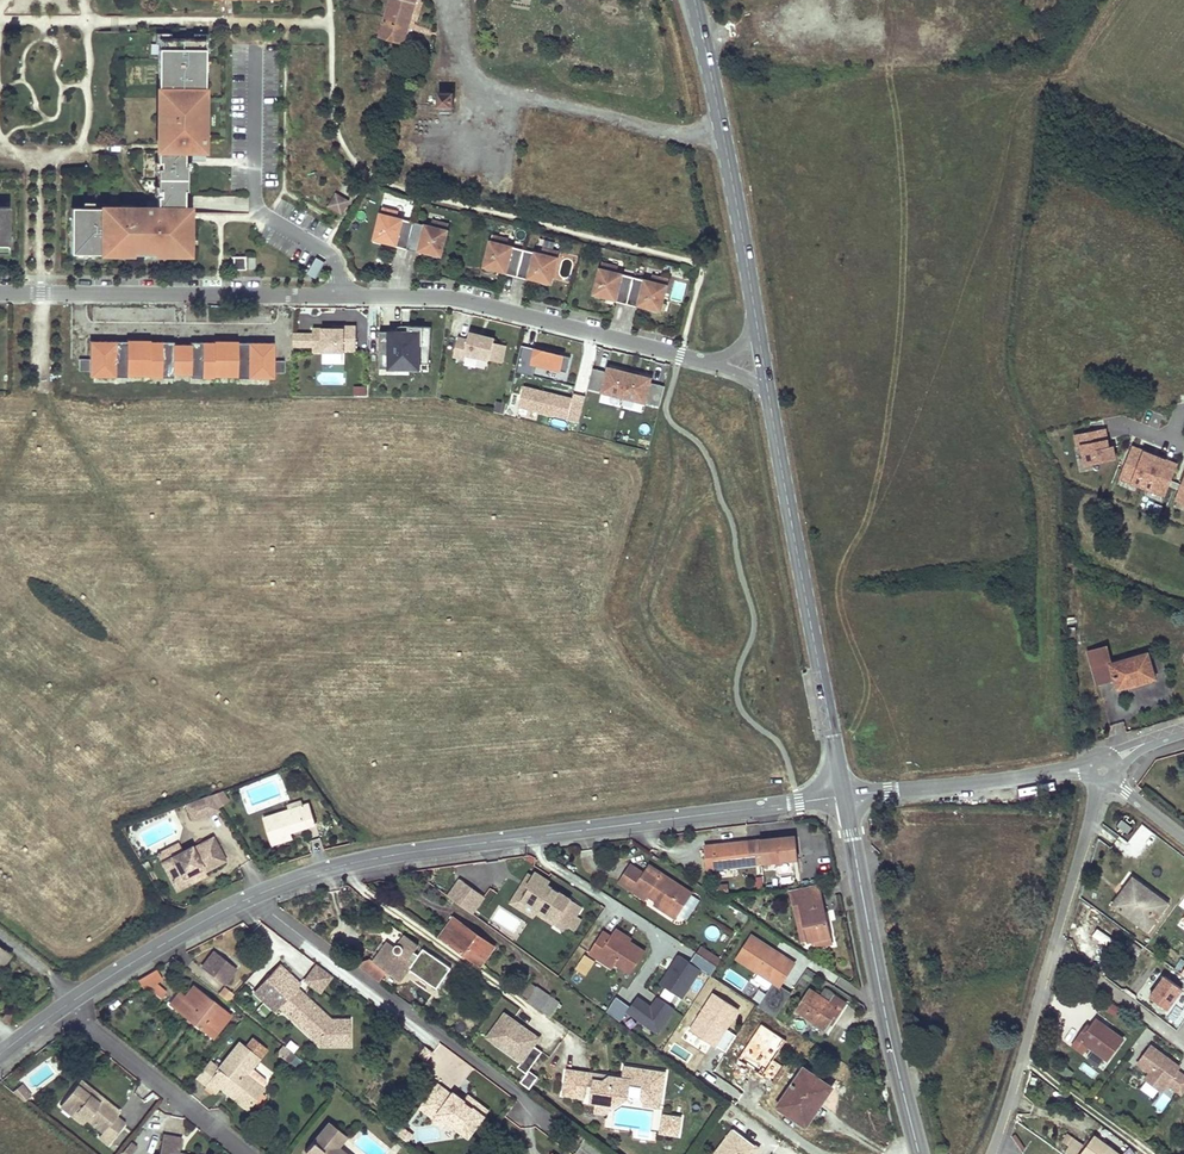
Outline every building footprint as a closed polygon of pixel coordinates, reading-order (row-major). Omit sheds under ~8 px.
[(379,37),(403,44),(416,2),(412,0),(391,0),(379,37)] [(102,208),(70,208),(70,254),(102,255),(102,253),(132,253),(132,255),(152,255),(152,253),(168,253),(168,249),(188,249),(189,225),(175,225),(176,217),(176,214),(183,214),(183,204),(183,191),(185,191),(185,166),(184,166),(184,161),(184,151),(203,151),(203,119),(197,119),(197,91),(204,92),(204,40),(158,39),(157,91),(164,91),(164,99),(157,98),(157,124),(163,124),(163,146),(157,146),(157,163),(160,163),(160,169),(157,169),(157,191),(160,191),(160,197),(157,197),(156,209),(152,209),(133,209),(133,211),(102,211),(102,208)] [(439,92),(438,107),(453,107),(454,93),(439,92)] [(334,193),(326,209),(342,216),(350,201),(334,193)] [(9,244),(10,206),(0,206),(0,244),(9,244)] [(398,212),(382,208),(374,239),(377,239),(376,241),(381,243),(382,241),(386,242),(387,237),(397,239),(395,246),(419,252),(421,245),(431,247),(429,253),(434,254),(433,256),(438,257),(439,255),(441,255),(449,225),(432,221),(431,227),(397,218),(398,212)] [(508,240),(492,236),(484,266),(486,267),(486,269),(491,270),(492,268),(496,269),(497,264),(507,267),(505,274),(529,280),(531,273),(540,275),(539,280),(544,281),(543,283),(548,284),(549,282),(551,283),(558,253),(542,248),(541,254),(507,245),(508,240)] [(395,246),(397,239),(387,237),(386,242),(385,244),(395,246)] [(9,244),(0,244),(0,252),(10,253),(9,244)] [(429,253),(431,247),(421,245),(419,252),(429,255),(429,253)] [(245,269),(245,256),(233,256),(232,269),(245,269)] [(316,276),(324,261),(320,259),(318,257),(309,272),(316,276)] [(505,274),(507,267),(497,264),(496,269),(495,271),(505,274)] [(618,267),(602,264),(594,294),(596,294),(596,296),(601,298),(601,296),(605,297),(607,292),(617,294),(615,301),(638,307),(640,300),(650,302),(649,308),(653,309),(653,311),(658,312),(658,310),(661,310),(662,303),(668,280),(652,276),(650,282),(616,273),(618,267)] [(539,280),(540,275),(531,273),(529,280),(539,282),(539,280)] [(615,301),(617,294),(607,292),(605,297),(605,299),(615,301)] [(649,308),(650,302),(640,300),(638,307),(649,310),(649,308)] [(355,351),(355,326),(343,325),(343,328),(332,328),(312,328),(312,333),(312,348),(312,352),(343,353),(343,351),(355,351)] [(427,364),(429,327),(407,326),(407,332),(378,332),(378,369),(408,369),(407,364),(427,364)] [(312,348),(312,333),(296,333),(296,348),(312,348)] [(500,364),(504,346),(492,343),(493,339),(481,336),(480,339),(476,338),(477,335),(468,333),(466,341),(456,338),(452,357),(462,359),(463,354),(500,364)] [(214,376),(237,376),(237,378),(273,378),(273,343),(237,343),(237,341),(214,341),(214,342),(190,342),(190,345),(173,344),(173,342),(150,342),(150,341),(127,340),(127,342),(90,341),(90,376),(90,377),(127,377),(127,376),(150,376),(150,377),(173,377),(173,374),(190,375),(190,376),(190,377),(214,378),(214,376)] [(569,357),(520,345),(513,372),(531,377),(534,365),(565,373),(569,357)] [(78,359),(78,371),(87,371),(87,359),(78,359)] [(276,361),(275,373),(283,374),(284,361),(276,361)] [(653,406),(658,386),(648,383),(649,379),(638,376),(628,373),(618,371),(606,368),(605,373),(595,370),(590,390),(653,406)] [(590,390),(595,370),(591,369),(585,389),(590,390)] [(364,386),(352,387),(353,395),(364,395),(364,386)] [(657,407),(663,387),(658,386),(653,406),(657,407)] [(577,422),(583,398),(571,395),(570,399),(522,387),(517,407),(577,422)] [(505,404),(497,402),(495,411),(504,413),(505,404)] [(1105,429),(1075,435),(1077,446),(1081,445),(1085,464),(1115,459),(1113,446),(1108,447),(1105,429)] [(1142,486),(1155,456),(1133,447),(1120,478),(1142,486)] [(1164,495),(1176,464),(1155,456),(1142,486),(1164,495)] [(1176,500),(1183,503),(1183,479),(1176,500)] [(1095,683),(1104,681),(1114,678),(1117,687),(1126,685),(1127,689),(1155,680),(1148,654),(1110,665),(1105,647),(1086,652),(1095,683)] [(1128,692),(1157,684),(1155,680),(1127,689),(1128,692)] [(209,795),(189,802),(201,820),(218,808),(209,795)] [(287,804),(289,810),(303,805),(302,799),(287,804)] [(285,840),(283,834),(290,832),(316,824),(310,803),(303,805),(289,810),(264,817),(272,844),(285,840)] [(1132,828),(1121,820),(1117,826),(1120,829),(1124,832),(1127,834),(1132,828)] [(290,832),(283,834),(285,840),(292,838),(290,832)] [(760,840),(705,846),(707,863),(714,862),(715,868),(762,863),(762,862),(775,861),(777,875),(798,873),(797,858),(793,859),(793,855),(797,855),(795,837),(764,840),(765,844),(761,844),(760,840)] [(182,851),(161,861),(171,882),(180,878),(185,880),(194,875),(196,870),(201,868),(202,871),(224,861),(213,838),(192,848),(191,846),(182,851)] [(157,852),(161,861),(182,851),(178,842),(157,852)] [(632,891),(644,873),(630,864),(618,882),(632,891)] [(649,865),(646,870),(659,879),(662,874),(649,865)] [(180,878),(171,882),(175,890),(205,876),(202,871),(201,868),(196,870),(194,875),(185,880),(180,878)] [(644,873),(632,891),(645,899),(648,895),(657,900),(678,914),(692,893),(662,874),(659,879),(646,870),(644,873)] [(456,871),(440,874),(442,882),(457,879),(456,871)] [(535,913),(554,924),(563,931),(566,926),(573,931),(581,919),(576,916),(582,906),(546,884),(548,880),(537,873),(534,877),(530,874),(525,881),(511,902),(533,916),(535,913)] [(458,878),(446,896),(471,913),(483,896),(458,878)] [(729,882),(717,884),(718,893),(730,891),(729,882)] [(819,885),(789,891),(801,943),(815,939),(817,947),(831,943),(819,885)] [(1156,896),(1154,898),(1153,901),(1133,885),(1123,898),(1118,894),(1111,902),(1147,930),(1167,904),(1156,896)] [(678,914),(657,900),(653,905),(675,920),(678,914)] [(453,917),(439,938),(446,943),(461,922),(453,917)] [(461,922),(446,943),(479,966),(493,946),(461,922)] [(617,928),(615,931),(628,940),(630,938),(617,928)] [(589,952),(597,957),(600,953),(615,963),(631,973),(645,952),(628,940),(615,931),(612,936),(604,930),(589,952)] [(1111,940),(1097,930),(1092,937),(1106,947),(1111,940)] [(387,970),(400,980),(404,975),(412,981),(422,968),(408,958),(418,945),(404,935),(395,947),(386,942),(373,960),(370,958),(355,964),(379,982),(387,970)] [(794,963),(752,936),(737,959),(774,982),(758,1007),(776,1018),(792,993),(780,986),(794,963)] [(690,962),(678,954),(659,983),(681,998),(700,969),(705,972),(710,976),(710,975),(717,965),(697,952),(690,962)] [(236,970),(214,953),(202,967),(224,984),(236,970)] [(600,953),(597,957),(612,967),(615,963),(600,953)] [(0,963),(0,969),(10,956),(7,954),(0,963)] [(332,974),(317,963),(304,980),(320,991),(332,974)] [(299,985),(279,966),(254,992),(275,1011),(279,1007),(296,988),(299,985)] [(156,969),(137,979),(138,980),(160,997),(163,992),(152,983),(161,978),(156,969)] [(1168,1010),(1183,990),(1166,977),(1151,998),(1168,1010)] [(530,982),(521,996),(527,1000),(536,987),(530,982)] [(178,996),(171,1006),(212,1038),(230,1015),(193,986),(182,1000),(178,996)] [(225,987),(220,993),(228,1000),(233,995),(225,987)] [(536,987),(527,1000),(549,1016),(559,1003),(536,987)] [(296,988),(279,1007),(288,1016),(306,997),(296,988)] [(831,1001),(822,996),(811,989),(797,1010),(825,1028),(833,1016),(836,1018),(846,1002),(835,995),(831,1001)] [(826,989),(822,996),(831,1001),(835,995),(826,989)] [(740,1009),(712,991),(689,1028),(725,1051),(736,1034),(727,1028),(740,1009)] [(321,1019),(311,1011),(315,1006),(306,997),(288,1016),(320,1046),(349,1046),(349,1020),(330,1020),(325,1015),(321,1019)] [(650,1007),(636,998),(630,1007),(615,997),(612,1002),(606,1011),(620,1020),(626,1011),(627,1011),(657,1032),(666,1018),(673,1008),(657,997),(650,1007)] [(1107,1001),(1104,1009),(1119,1014),(1121,1006),(1107,1001)] [(325,1015),(315,1006),(311,1011),(321,1019),(325,1015)] [(542,1052),(533,1046),(539,1038),(504,1013),(487,1037),(521,1062),(518,1067),(527,1073),(530,1069),(542,1052)] [(1110,1022),(1099,1013),(1096,1017),(1107,1026),(1110,1022)] [(1083,1051),(1086,1048),(1089,1044),(1108,1059),(1124,1040),(1107,1026),(1096,1017),(1086,1029),(1084,1028),(1072,1042),(1083,1051)] [(786,1038),(762,1022),(738,1058),(772,1080),(782,1065),(772,1059),(786,1038)] [(246,1049),(259,1059),(266,1050),(253,1041),(246,1049)] [(1182,1094),(1183,1091),(1183,1073),(1178,1068),(1180,1064),(1152,1042),(1138,1060),(1150,1069),(1145,1076),(1161,1089),(1167,1082),(1182,1094)] [(264,1087),(263,1086),(267,1081),(266,1078),(253,1067),(259,1059),(246,1049),(239,1044),(220,1069),(207,1085),(216,1093),(222,1086),(226,1089),(229,1085),(235,1090),(232,1094),(249,1108),(264,1087)] [(293,1054),(283,1046),(278,1053),(287,1061),(293,1054)] [(432,1053),(426,1048),(420,1055),(427,1060),(432,1053)] [(210,1061),(197,1077),(207,1085),(220,1069),(210,1061)] [(623,1078),(567,1069),(563,1095),(585,1099),(587,1085),(593,1086),(592,1094),(598,1094),(597,1103),(617,1106),(628,1099),(628,1096),(640,1098),(645,1099),(644,1103),(643,1106),(660,1109),(665,1073),(624,1067),(623,1078)] [(806,1125),(818,1107),(815,1105),(821,1096),(816,1093),(825,1082),(804,1067),(778,1106),(806,1125)] [(527,1073),(520,1082),(530,1089),(536,1080),(527,1073)] [(1153,1096),(1159,1088),(1148,1079),(1142,1087),(1153,1096)] [(80,1081),(76,1086),(98,1104),(102,1098),(80,1081)] [(815,1105),(818,1107),(831,1086),(825,1082),(816,1093),(821,1096),(815,1105)] [(420,1108),(435,1119),(439,1114),(449,1122),(469,1137),(489,1110),(477,1101),(473,1106),(464,1099),(454,1092),(452,1094),(437,1084),(420,1108)] [(19,1085),(11,1092),(23,1101),(29,1097),(19,1085)] [(229,1085),(226,1089),(232,1094),(235,1090),(229,1085)] [(76,1086),(60,1106),(73,1117),(77,1111),(87,1119),(103,1131),(98,1137),(108,1145),(124,1125),(115,1118),(119,1113),(102,1098),(98,1104),(76,1086)] [(473,1106),(477,1101),(468,1095),(464,1099),(473,1106)] [(77,1111),(73,1117),(83,1124),(87,1119),(77,1111)] [(435,1119),(434,1121),(444,1128),(449,1122),(439,1114),(435,1119)] [(667,1135),(669,1116),(663,1115),(660,1134),(667,1135)] [(678,1136),(681,1118),(669,1116),(667,1135),(678,1136)] [(336,1146),(344,1137),(326,1123),(303,1152),(306,1153),(345,1153),(336,1146)] [(735,1126),(713,1153),(752,1153),(759,1145),(735,1126)] [(405,1128),(399,1137),(407,1143),(413,1134),(405,1128)] [(1078,1153),(1080,1153),(1123,1153),(1094,1132),(1078,1153)] [(178,1153),(181,1140),(163,1135),(159,1153),(178,1153)]
